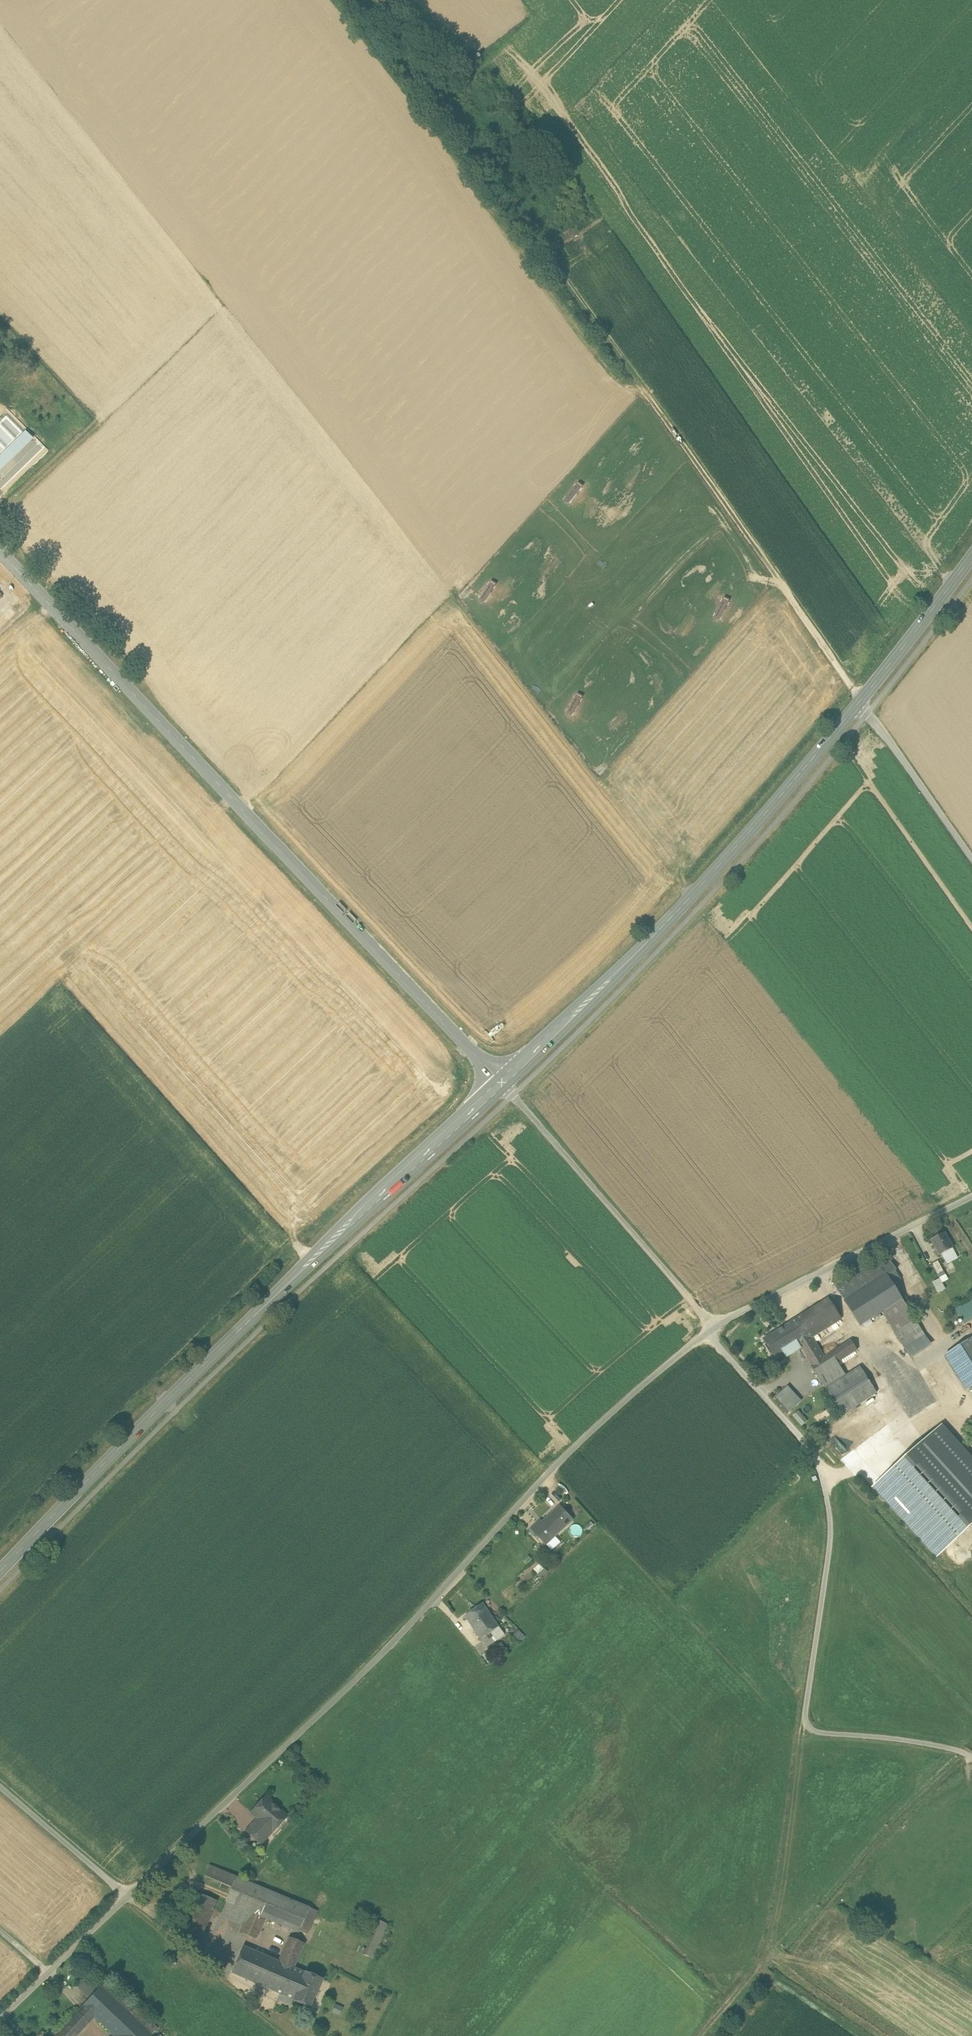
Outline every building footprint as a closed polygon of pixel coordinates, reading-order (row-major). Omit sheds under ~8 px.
[(595,504),(587,523),(596,526),(603,507),(595,504)] [(711,564),(732,556),(729,549),(708,557),(711,564)] [(503,568),(495,588),(503,591),(511,571),(503,568)] [(625,717),(636,698),(629,694),(618,713),(625,717)] [(945,1232),(931,1239),(936,1248),(935,1248),(939,1255),(944,1253),(953,1248),(945,1232)] [(953,1248),(944,1253),(949,1262),(958,1257),(953,1248)] [(837,1289),(846,1302),(888,1276),(888,1275),(895,1271),(897,1270),(888,1257),(837,1289)] [(938,1261),(933,1263),(938,1273),(944,1271),(938,1261)] [(927,1267),(934,1280),(940,1277),(933,1264),(927,1267)] [(888,1276),(892,1283),(900,1278),(895,1271),(888,1275),(888,1276)] [(888,1276),(846,1302),(861,1326),(882,1312),(903,1299),(892,1283),(888,1276)] [(944,1288),(939,1280),(936,1282),(940,1290),(944,1288)] [(829,1299),(791,1322),(804,1342),(812,1337),(842,1319),(829,1298),(828,1298),(829,1299)] [(903,1299),(882,1312),(895,1333),(916,1319),(903,1299)] [(965,1323),(971,1319),(971,1300),(957,1310),(965,1323)] [(916,1319),(895,1333),(904,1347),(904,1346),(922,1335),(925,1333),(916,1319)] [(804,1342),(791,1322),(764,1339),(776,1358),(784,1354),(787,1358),(801,1348),(799,1345),(804,1342)] [(922,1335),(904,1346),(909,1355),(927,1343),(922,1335)] [(804,1342),(799,1345),(801,1348),(812,1365),(825,1357),(814,1340),(812,1337),(804,1342)] [(946,1355),(967,1389),(971,1386),(971,1338),(946,1355)] [(812,1365),(811,1366),(817,1375),(838,1362),(858,1349),(852,1340),(825,1357),(812,1365)] [(884,1368),(889,1372),(893,1367),(896,1369),(900,1364),(880,1350),(871,1363),(882,1371),(884,1368)] [(838,1362),(817,1375),(826,1388),(846,1375),(838,1362)] [(846,1375),(826,1388),(843,1415),(877,1393),(860,1366),(846,1375)] [(798,1403),(785,1388),(777,1396),(790,1411),(798,1403)] [(808,1420),(799,1410),(793,1415),(802,1425),(808,1420)] [(816,1423),(808,1427),(813,1437),(821,1433),(816,1423)] [(936,1556),(971,1524),(971,1461),(941,1427),(874,1487),(936,1556)] [(568,1514),(560,1506),(555,1511),(562,1519),(568,1514)] [(555,1511),(540,1524),(538,1522),(531,1528),(546,1544),(573,1520),(568,1514),(562,1519),(555,1511)] [(541,1576),(548,1570),(540,1562),(533,1568),(541,1576)] [(465,1616),(481,1639),(490,1633),(499,1627),(499,1626),(483,1603),(465,1616)] [(490,1633),(495,1641),(504,1634),(499,1627),(490,1633)] [(522,1633),(519,1630),(514,1634),(518,1638),(516,1639),(519,1642),(526,1637),(522,1633)] [(495,1641),(490,1633),(481,1639),(487,1647),(495,1641)] [(488,1652),(483,1655),(488,1662),(493,1659),(488,1652)] [(286,1816),(265,1798),(252,1812),(259,1818),(272,1830),(273,1831),(286,1816)] [(259,1818),(247,1831),(260,1843),(272,1830),(259,1818)] [(236,1876),(209,1865),(204,1876),(231,1887),(236,1876)] [(309,1907),(236,1876),(231,1887),(225,1901),(227,1902),(221,1914),(243,1924),(240,1931),(255,1938),(257,1937),(265,1918),(298,1932),(299,1930),(309,1907)] [(198,1892),(182,1929),(200,1937),(216,1900),(198,1892)] [(309,1907),(299,1930),(307,1933),(308,1933),(318,1911),(309,1907)] [(379,1920),(364,1954),(373,1958),(388,1924),(379,1920)] [(304,1943),(290,1937),(279,1961),(284,1963),(293,1967),(304,1943)] [(279,1961),(243,1945),(231,1972),(273,1990),(284,1963),(279,1961)] [(293,1967),(284,1963),(273,1990),(281,1994),(293,1999),(304,1972),(293,1967)] [(322,1979),(305,1971),(304,1972),(293,1999),(292,2000),(310,2007),(322,1979)] [(91,1973),(80,1984),(93,1996),(103,1986),(91,1973)] [(110,1979),(103,1986),(93,1996),(85,2004),(96,2015),(116,2035),(117,2035),(152,2035),(159,2029),(135,2004),(110,1979)] [(293,1999),(281,1994),(278,2000),(290,2005),(292,2000),(293,1999)] [(79,2010),(91,2021),(96,2015),(85,2004),(79,2010)] [(332,2012),(340,2015),(343,2007),(335,2004),(332,2012)] [(79,2010),(54,2035),(76,2035),(91,2021),(79,2010)]
